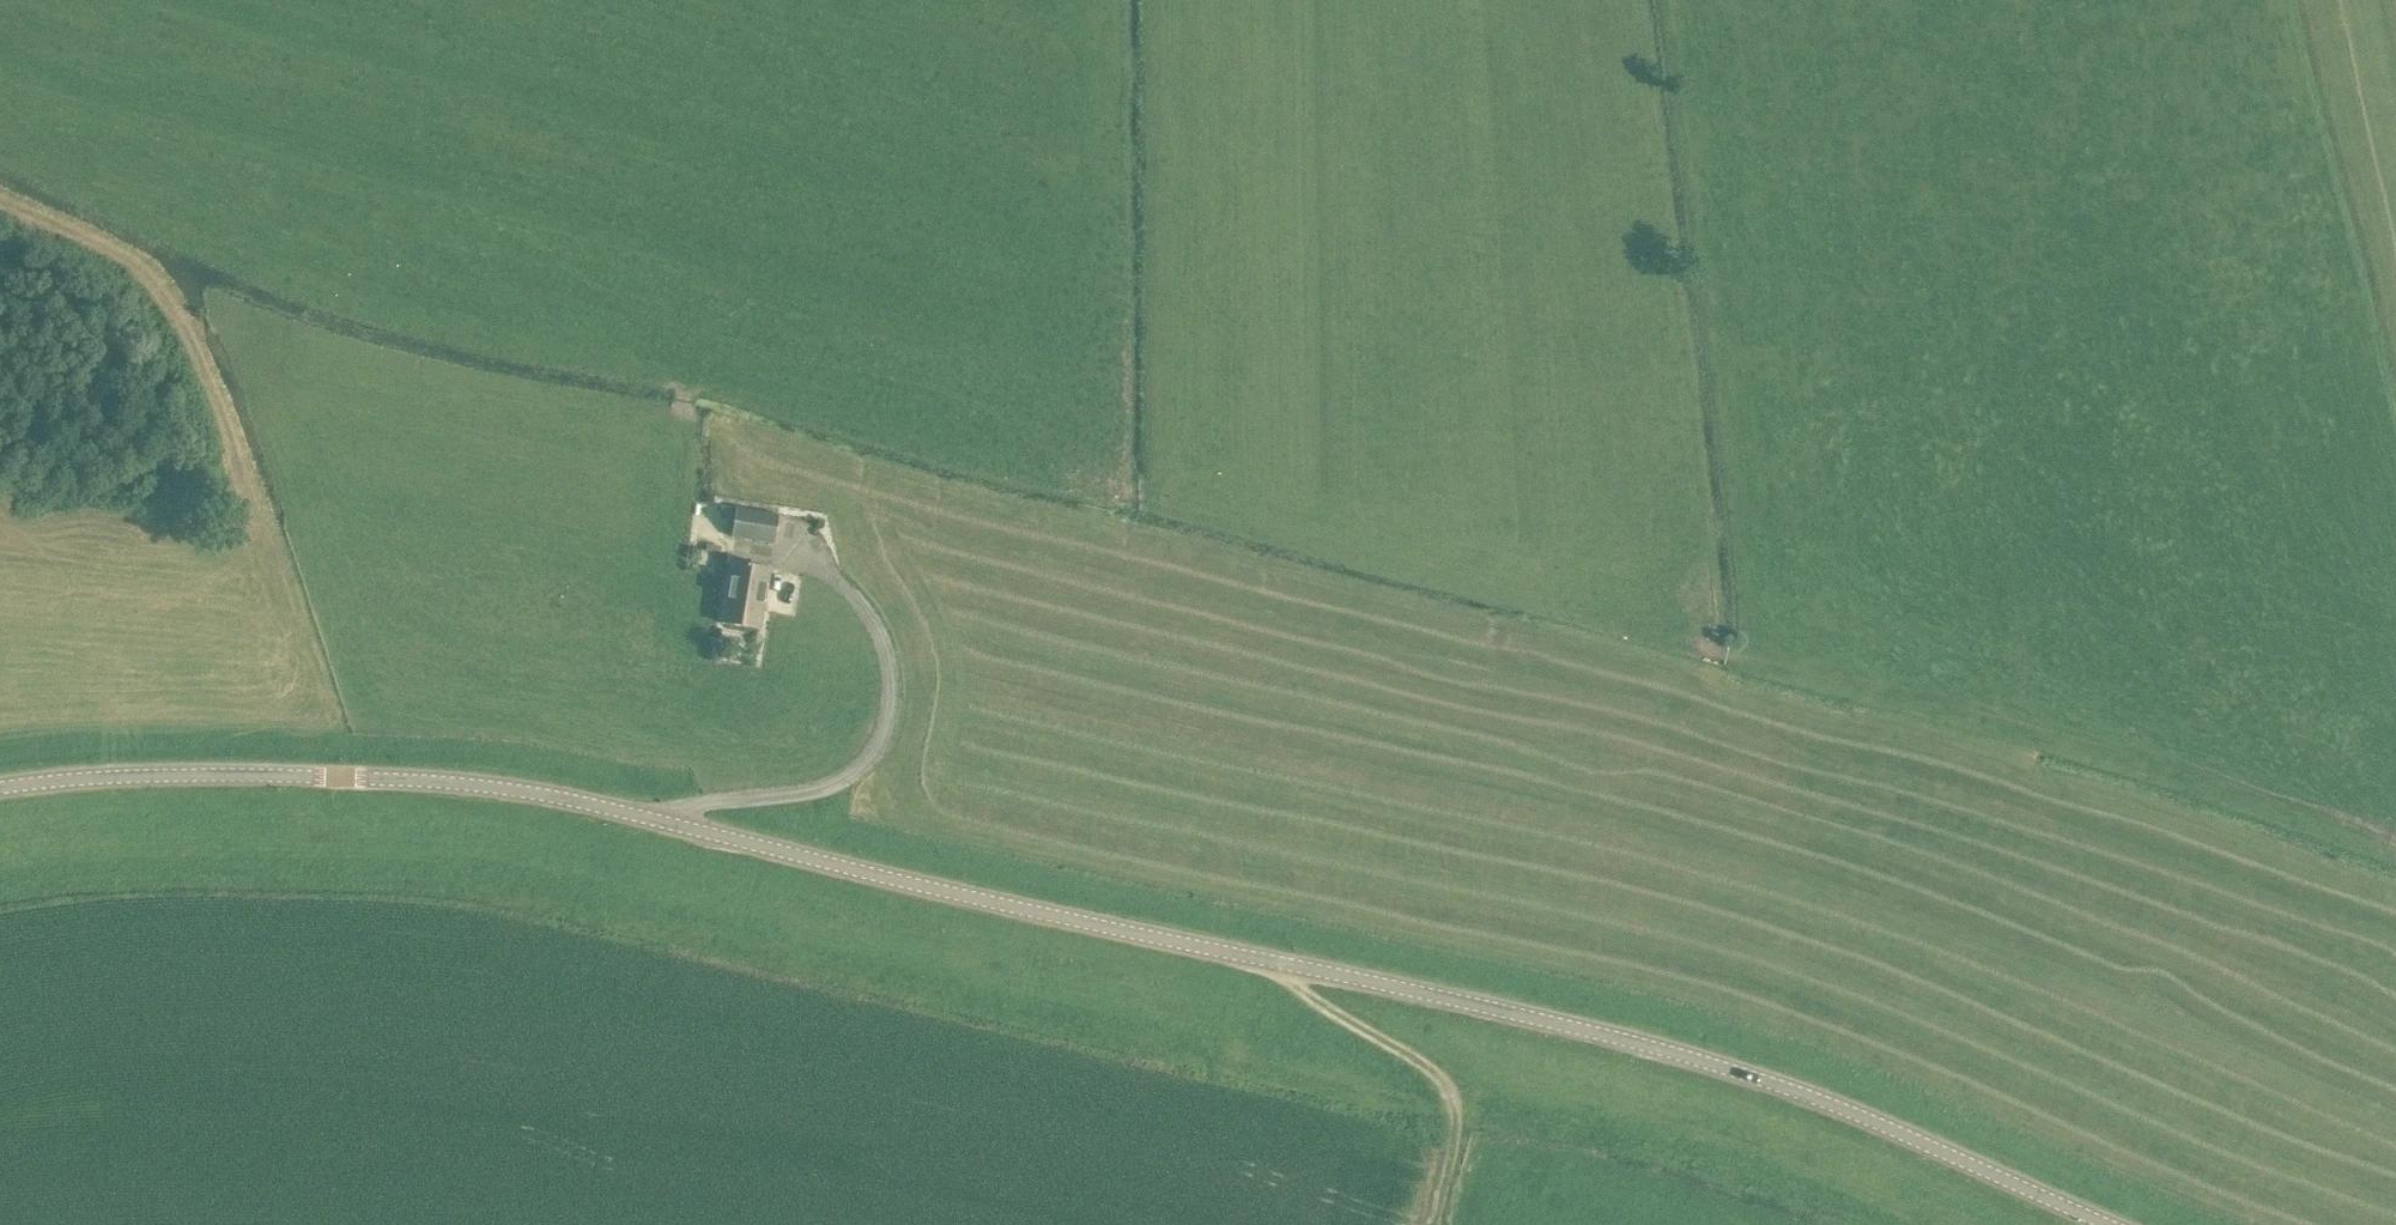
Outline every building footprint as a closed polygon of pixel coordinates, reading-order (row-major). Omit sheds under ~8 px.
[(775,543),(780,514),(737,507),(733,535),(775,543)] [(761,628),(770,567),(733,562),(724,623),(761,628)]
